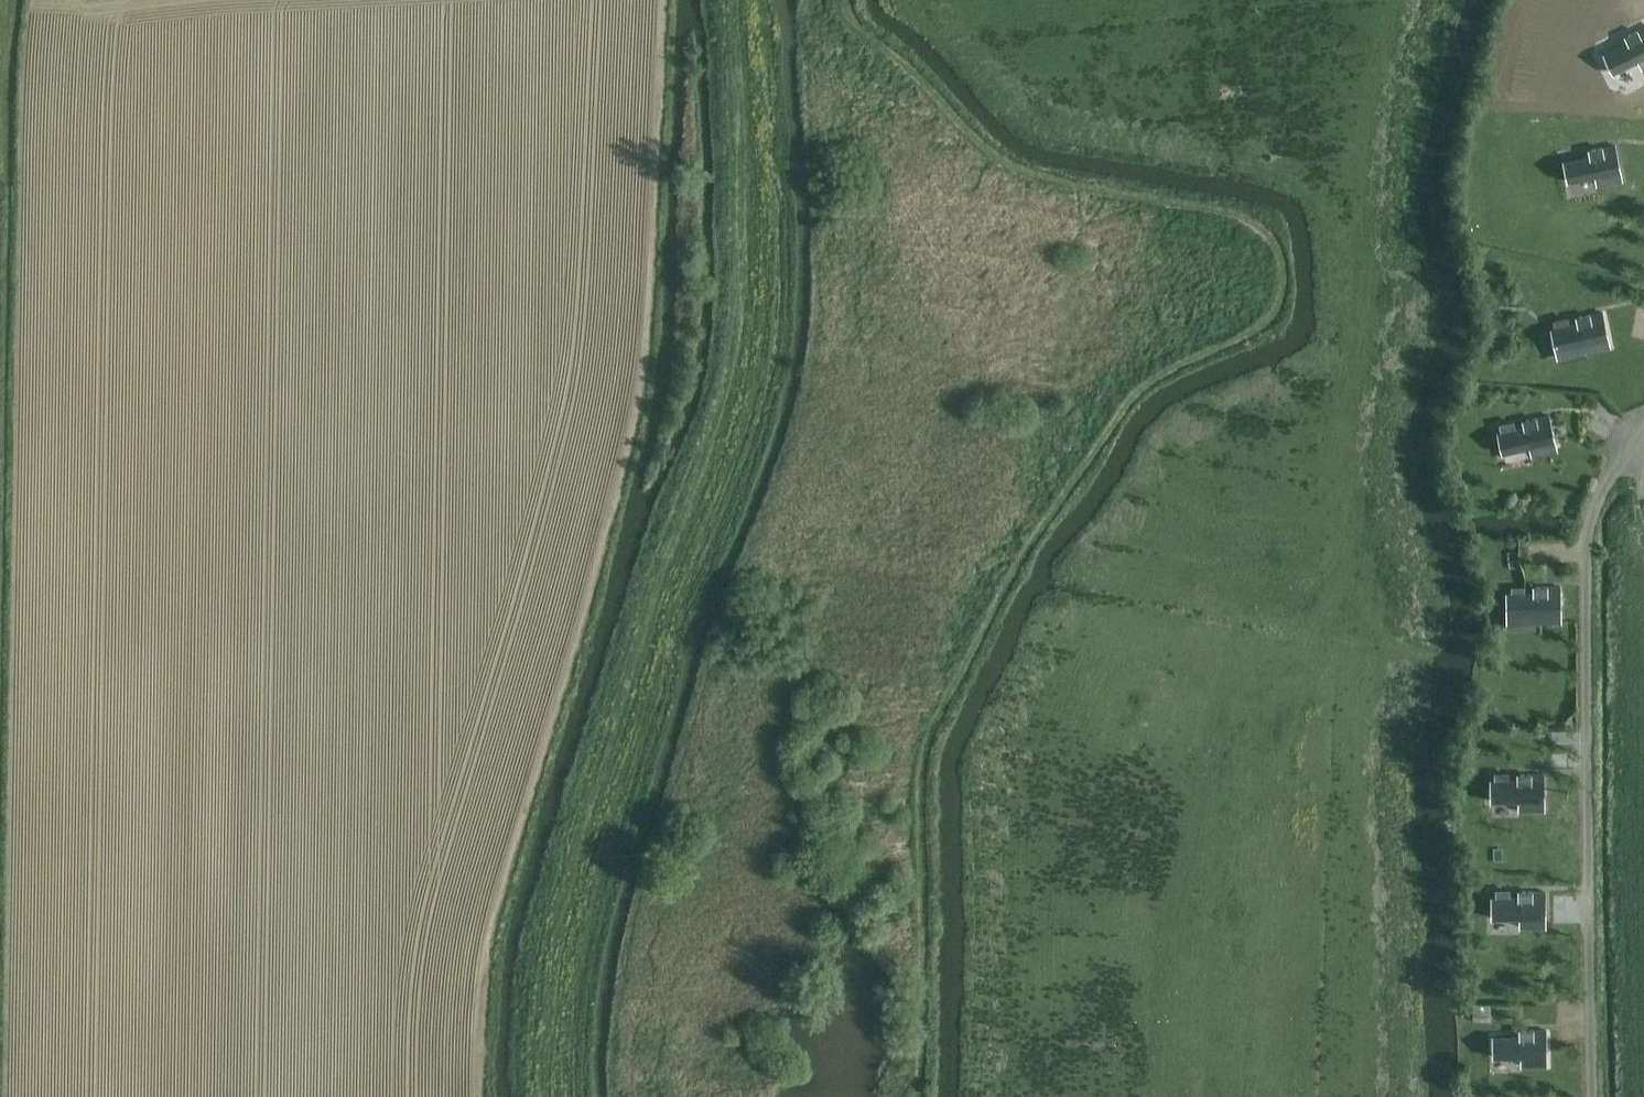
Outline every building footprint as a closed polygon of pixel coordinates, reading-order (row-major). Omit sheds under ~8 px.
[(1604,53),(1613,71),(1638,59),(1642,67),(1643,66),(1643,27),(1625,36),(1627,41),(1604,53)] [(1589,155),(1564,160),(1568,181),(1595,175),(1597,184),(1621,179),(1614,145),(1588,150),(1589,155)] [(1577,323),(1551,329),(1556,349),(1583,343),(1585,351),(1609,346),(1601,312),(1576,318),(1577,323)] [(1500,432),(1498,432),(1503,452),(1530,446),(1532,455),(1556,449),(1554,439),(1552,433),(1548,415),(1535,418),(1527,420),(1522,421),(1523,426),(1515,428),(1513,420),(1499,424),(1500,432)] [(1511,593),(1507,593),(1507,614),(1535,613),(1536,622),(1560,622),(1560,587),(1533,587),(1533,593),(1524,593),(1524,586),(1511,586),(1511,593)] [(1494,780),(1491,780),(1491,801),(1519,801),(1519,810),(1544,810),(1544,799),(1544,788),(1543,775),(1517,775),(1517,780),(1509,780),(1509,772),(1494,772),(1494,780)] [(1495,898),(1492,898),(1492,918),(1520,918),(1520,927),(1545,927),(1545,907),(1544,892),(1518,892),(1518,897),(1510,897),(1509,889),(1495,889),(1495,898)] [(1519,1036),(1493,1037),(1493,1057),(1522,1057),(1522,1066),(1546,1065),(1545,1030),(1519,1031),(1519,1036)]
